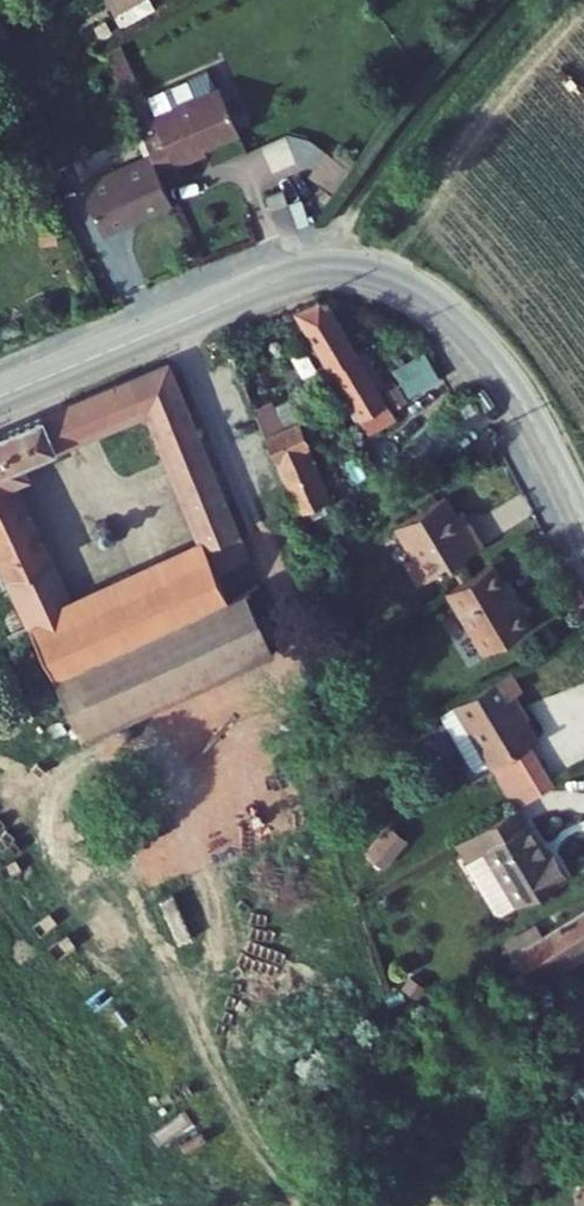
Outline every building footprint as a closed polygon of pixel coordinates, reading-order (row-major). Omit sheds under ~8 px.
[(118,27),(156,11),(152,0),(107,0),(118,27)] [(87,69),(104,63),(90,24),(74,34),(87,69)] [(142,112),(125,118),(118,98),(101,105),(121,158),(125,169),(142,163),(144,167),(162,160),(160,156),(209,137),(192,93),(187,95),(179,75),(135,92),(142,112)] [(142,112),(135,92),(118,98),(125,118),(142,112)] [(331,188),(344,164),(323,154),(311,178),(331,188)] [(69,233),(140,206),(125,169),(121,158),(51,185),(69,233)] [(294,199),(312,172),(297,162),(279,189),(294,199)] [(238,214),(255,208),(250,196),(234,203),(238,214)] [(292,296),(263,306),(336,428),(365,413),(292,296)] [(374,382),(404,363),(388,338),(358,357),(374,382)] [(135,354),(25,401),(41,436),(111,406),(175,544),(214,527),(135,354)] [(354,389),(362,402),(374,394),(366,382),(354,389)] [(254,388),(246,392),(258,419),(267,415),(254,388)] [(227,400),(278,514),(308,500),(267,415),(258,419),(246,392),(227,400)] [(25,401),(1,411),(18,446),(41,436),(25,401)] [(0,412),(0,455),(18,446),(1,411),(0,412)] [(394,433),(381,443),(392,459),(406,449),(394,433)] [(410,490),(363,517),(378,542),(369,548),(383,572),(447,535),(435,514),(426,517),(410,490)] [(81,538),(83,534),(83,529),(82,527),(79,523),(77,521),(72,520),(67,520),(64,523),(61,527),(60,529),(60,533),(61,538),(63,540),(67,543),(75,543),(79,540),(81,538)] [(3,627),(0,628),(0,679),(23,668),(197,591),(175,544),(100,578),(98,572),(76,582),(79,590),(40,607),(0,524),(0,621),(3,627)] [(214,527),(175,544),(197,591),(23,668),(52,729),(243,641),(215,582),(236,574),(214,527)] [(460,557),(413,585),(429,611),(478,587),(460,557)] [(495,617),(478,587),(429,611),(449,644),(495,617)] [(481,660),(424,693),(438,716),(422,726),(439,756),(455,746),(486,801),(522,780),(495,736),(506,729),(481,688),(493,681),(481,660)] [(477,807),(418,843),(429,861),(449,849),(461,869),(440,881),(459,913),(532,870),(517,846),(511,850),(492,820),(486,824),(477,807)] [(389,825),(365,852),(384,869),(408,841),(389,825)] [(476,948),(500,991),(583,941),(583,882),(476,948)] [(583,1150),(578,1127),(527,1139),(532,1163),(550,1158),(561,1205),(583,1205),(583,1150)]
